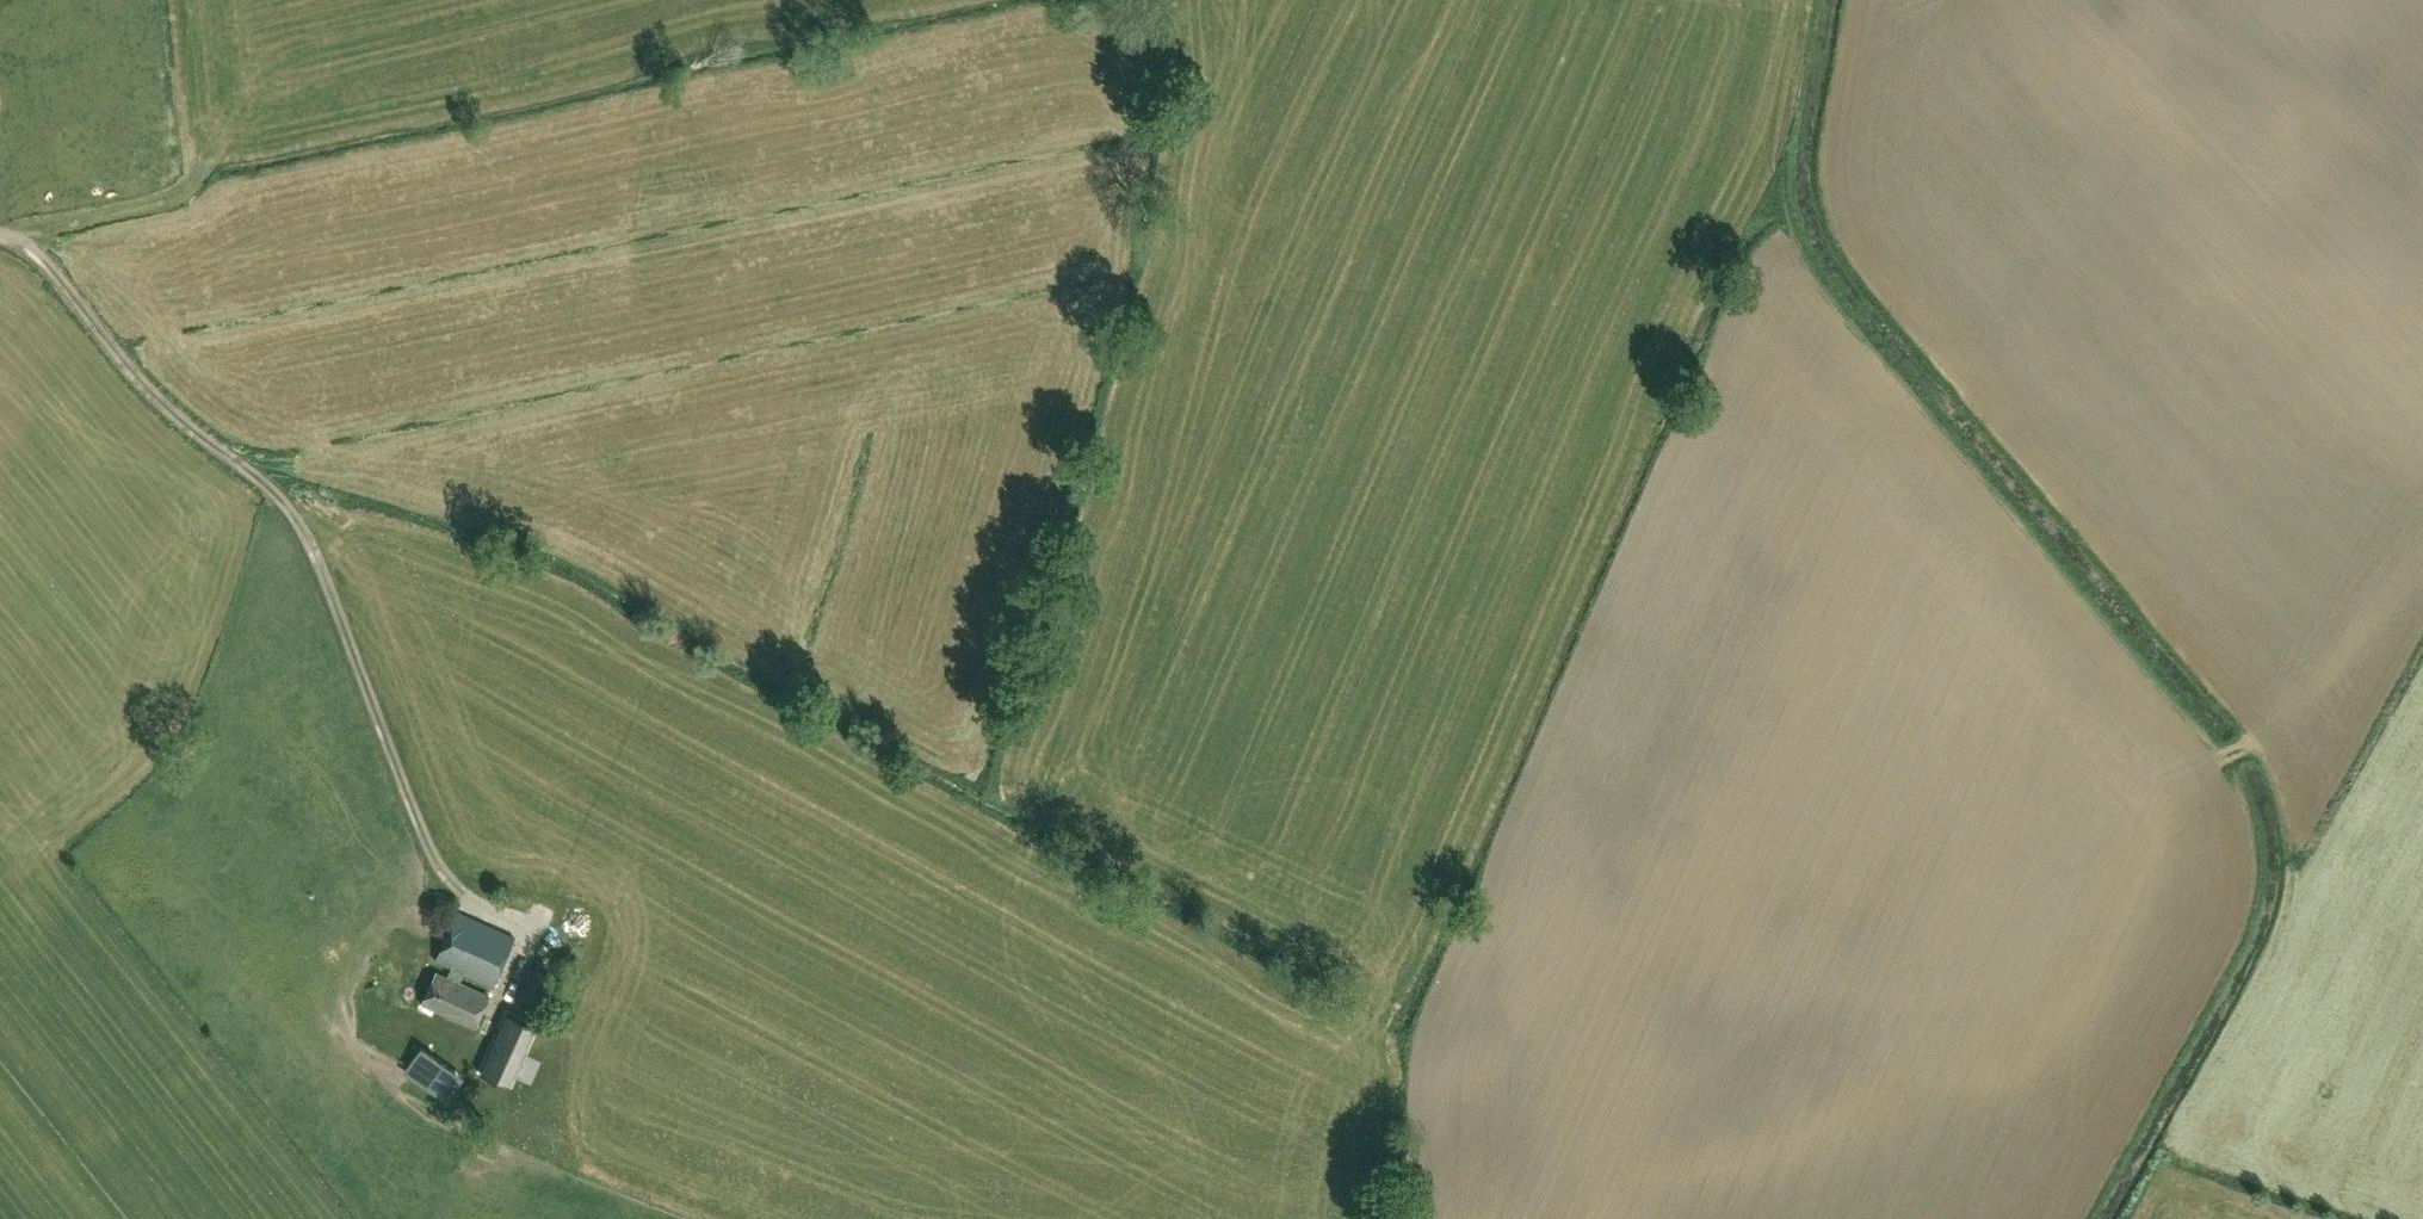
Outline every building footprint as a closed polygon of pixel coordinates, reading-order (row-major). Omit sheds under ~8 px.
[(515,938),(457,911),(435,960),(451,967),(447,977),(436,972),(422,1003),(475,1028),(489,996),(460,983),(464,973),(493,986),(515,938)] [(412,983),(405,986),(402,993),(404,999),(412,1003),(418,1001),(422,993),(419,987),(412,983)] [(536,1028),(508,1015),(481,1072),(509,1085),(536,1028)] [(453,1069),(437,1093),(445,1098),(461,1075),(453,1069)]
